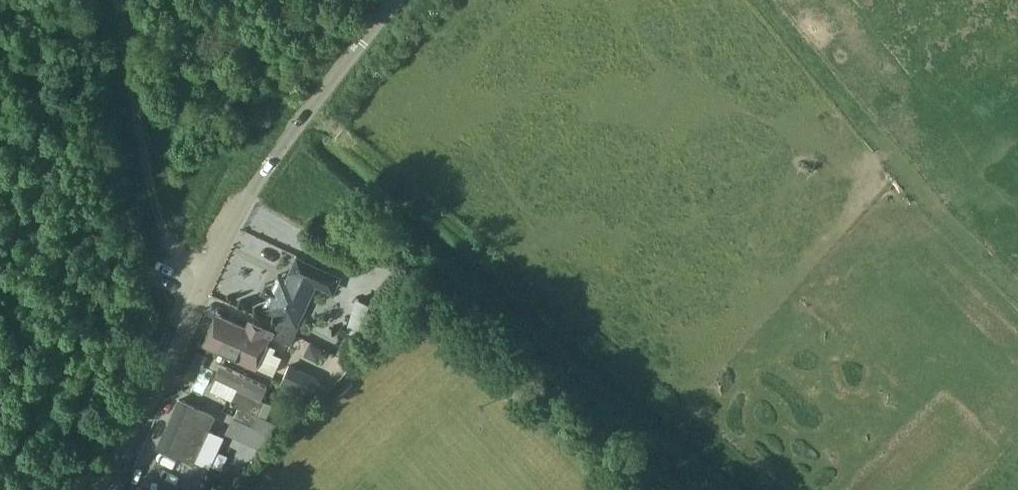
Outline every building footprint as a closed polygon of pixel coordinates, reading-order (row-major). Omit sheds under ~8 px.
[(274,276),(264,305),(302,321),(317,291),(336,298),(342,283),(296,265),(289,282),(274,276)] [(356,296),(345,328),(360,333),(371,301),(356,296)] [(277,324),(276,325),(295,334),(296,333),(301,321),(282,313),(277,324)] [(214,320),(202,350),(257,373),(269,344),(263,342),(267,333),(249,325),(246,333),(214,320)] [(291,344),(295,334),(276,325),(272,336),(291,344)] [(341,347),(338,353),(345,357),(349,351),(341,347)] [(197,351),(190,365),(201,371),(208,356),(197,351)] [(319,377),(290,364),(281,383),(310,397),(319,377)] [(267,393),(221,369),(208,395),(229,406),(235,395),(260,408),(267,393)] [(235,415),(235,416),(241,419),(253,425),(254,424),(258,416),(239,407),(235,415)] [(258,415),(254,424),(270,432),(276,435),(281,425),(267,418),(258,414),(258,415)] [(248,435),(253,425),(241,419),(235,416),(230,426),(248,435)] [(216,436),(196,426),(186,447),(206,457),(216,436)]
